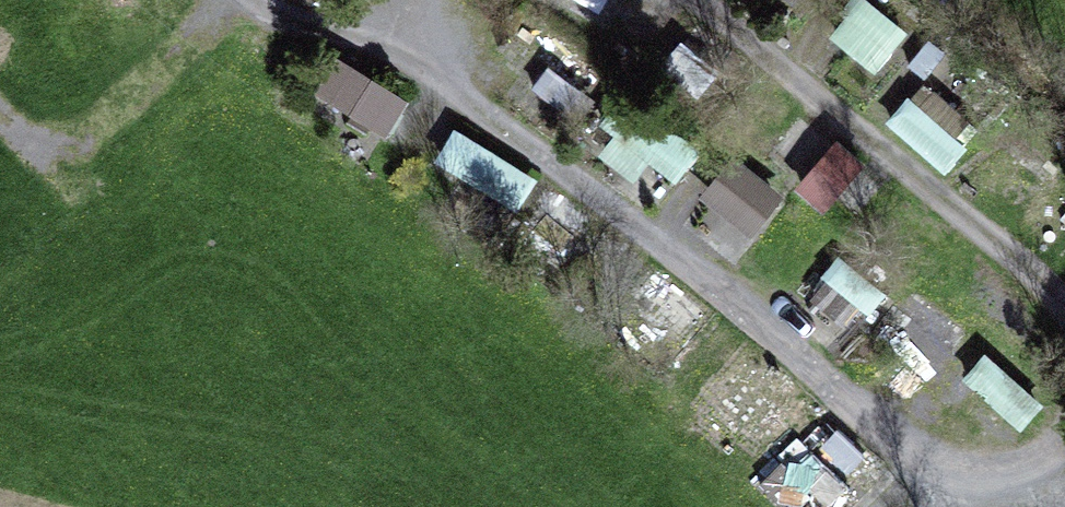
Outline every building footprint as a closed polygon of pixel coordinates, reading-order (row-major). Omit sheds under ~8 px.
[(597,22),(609,0),(558,0),(597,22)] [(910,22),(864,0),(853,0),(832,44),(886,70),(910,22)] [(523,84),(565,114),(598,67),(557,38),(523,84)] [(386,137),(409,97),(341,58),(318,98),(386,137)] [(638,179),(649,162),(680,181),(705,141),(627,93),(591,150),(638,179)] [(887,131),(956,168),(972,137),(903,100),(887,131)] [(522,212),(540,172),(452,131),(433,171),(522,212)] [(775,199),(731,165),(715,186),(759,220),(775,199)] [(844,250),(800,314),(844,344),(889,280),(844,250)] [(880,329),(938,374),(972,332),(913,286),(880,329)] [(934,404),(957,418),(990,366),(967,352),(934,404)] [(747,354),(711,396),(762,440),(799,398),(747,354)] [(1010,444),(1021,420),(974,398),(963,422),(1010,444)] [(769,481),(794,506),(831,506),(868,472),(826,427),(769,481)]
